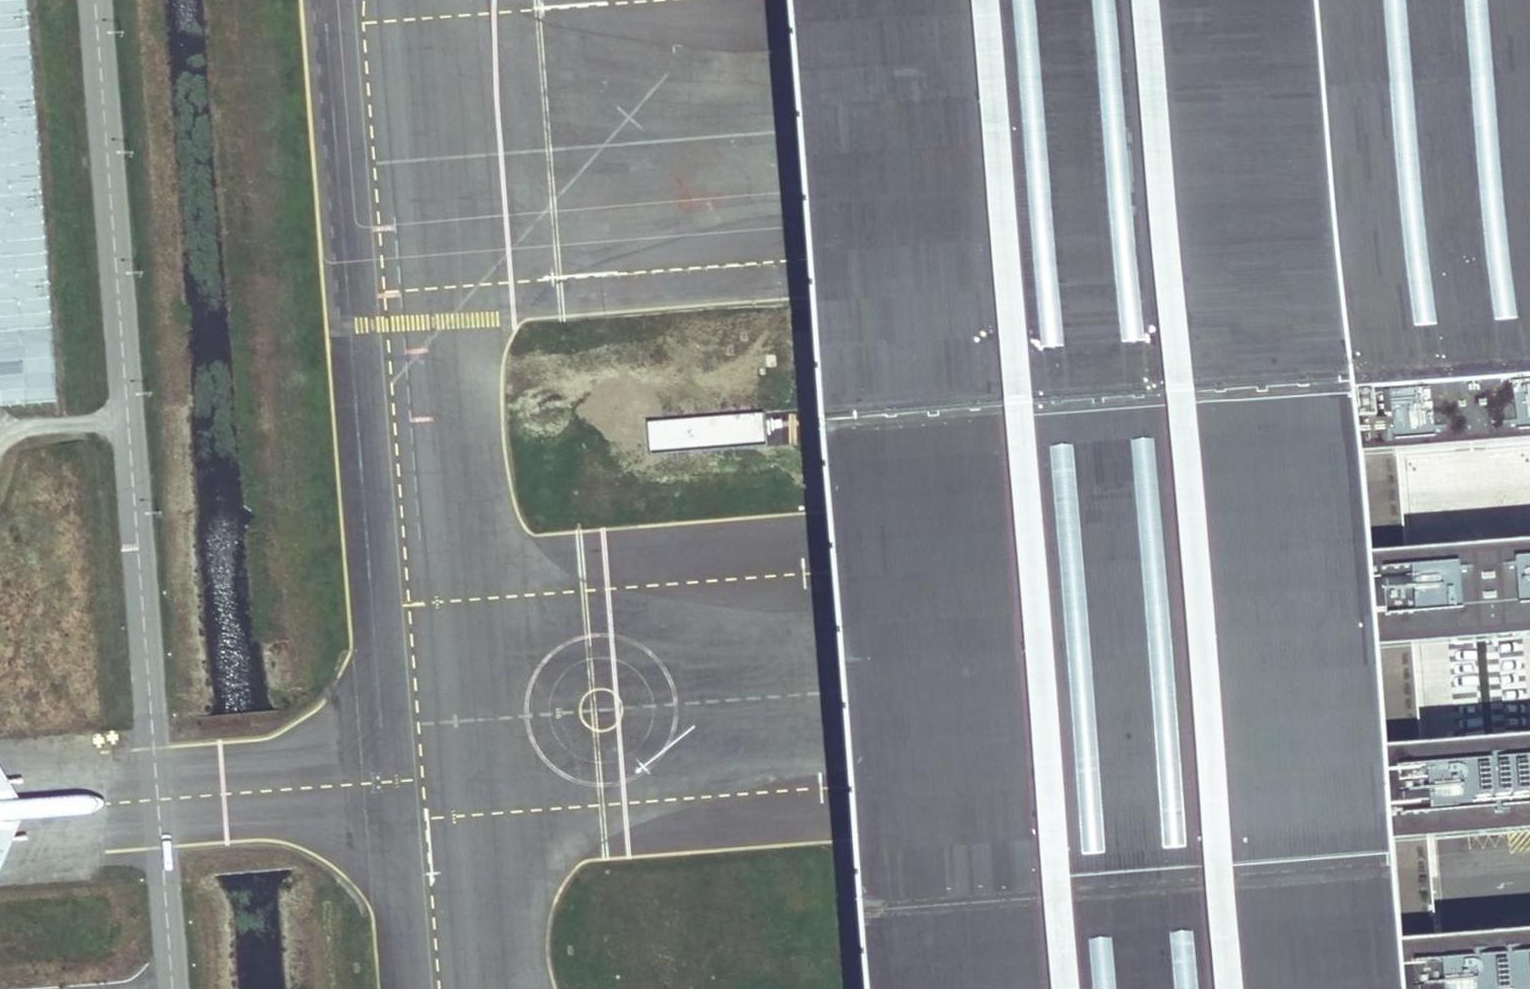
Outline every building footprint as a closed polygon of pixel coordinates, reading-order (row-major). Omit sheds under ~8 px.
[(55,403),(25,0),(0,0),(0,405),(55,403)] [(789,43),(795,118),(802,204),(835,610),(840,685),(847,766),(865,988),(1363,988),(1358,930),(1351,836),(1343,736),(1335,642),(1327,543),(1320,449),(1315,377),(1529,361),(1529,0),(786,0),(789,43)] [(1315,377),(1320,449),(1529,434),(1529,361),(1315,377)] [(1327,543),(1335,642),(1529,628),(1529,528),(1327,543)] [(1343,736),(1351,836),(1529,822),(1529,723),(1343,736)] [(1358,930),(1363,988),(1529,988),(1529,918),(1358,930)]
